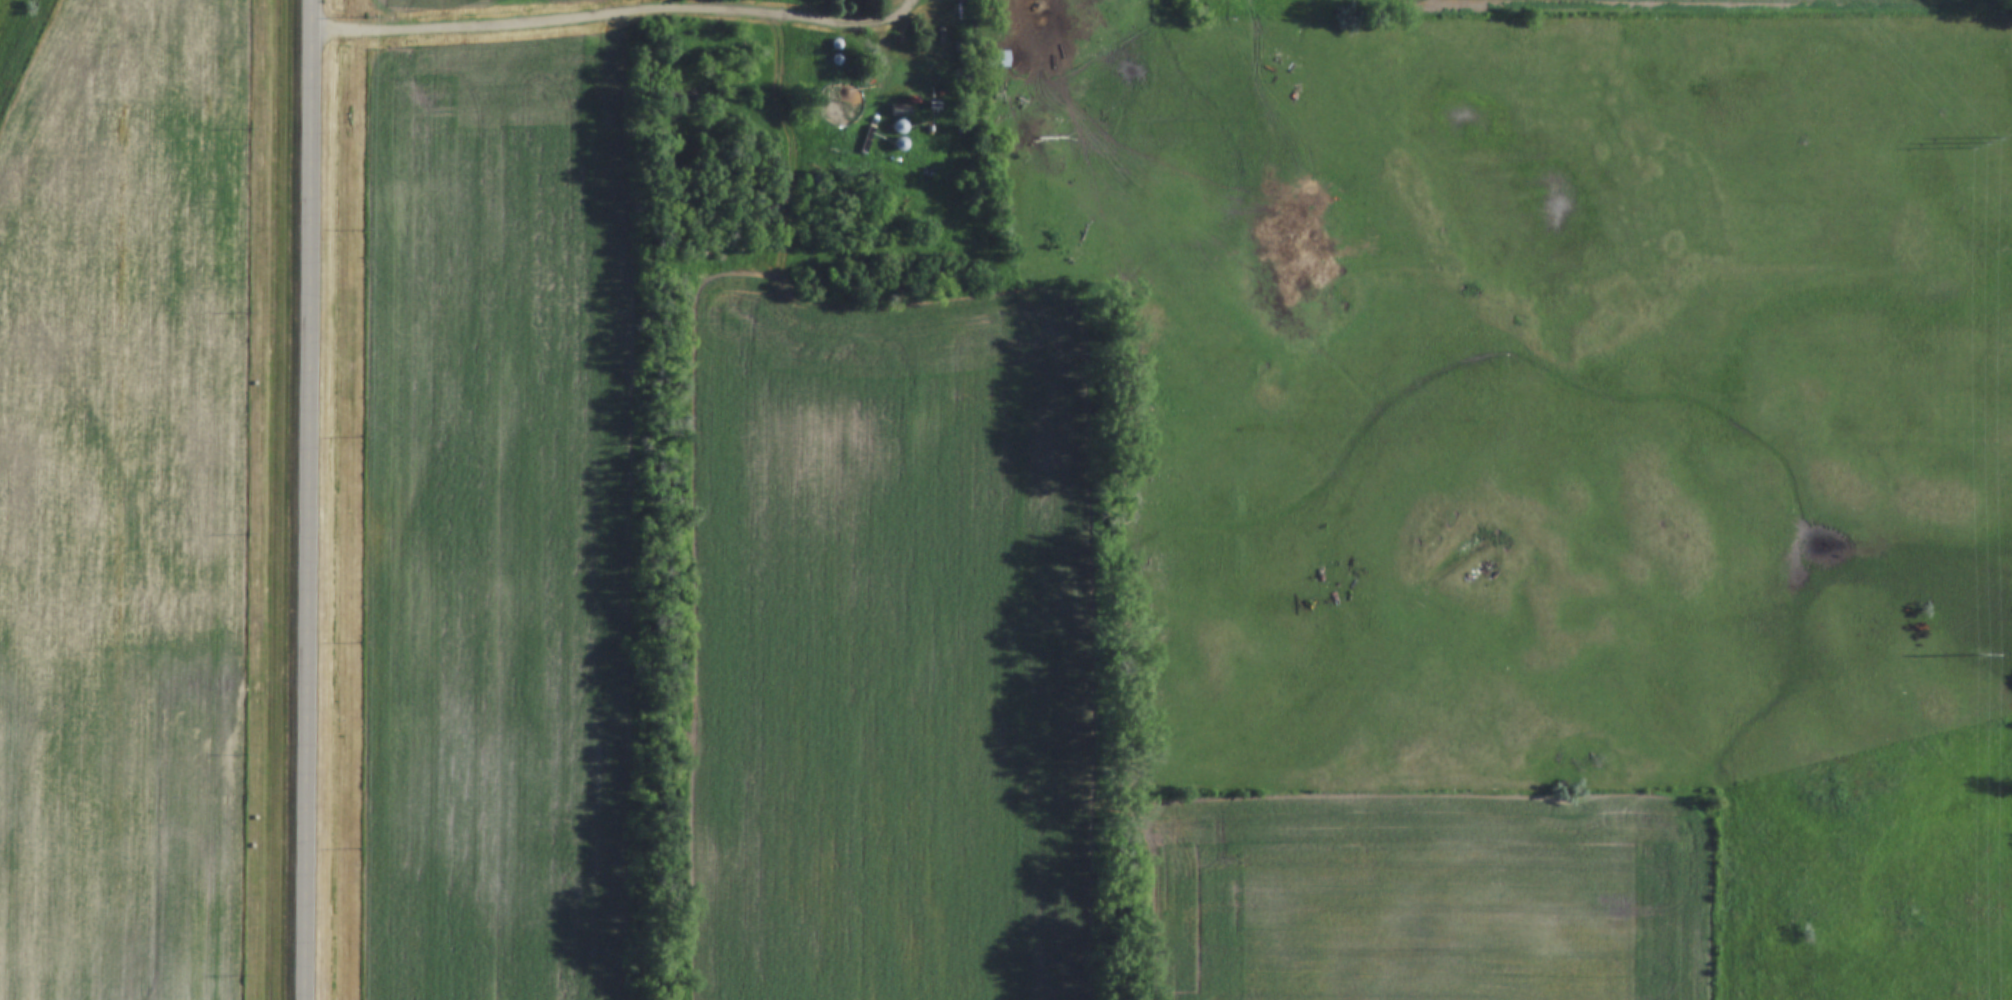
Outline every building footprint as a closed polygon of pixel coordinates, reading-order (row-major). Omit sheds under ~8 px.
[(1012,51),(988,51),(988,66),(1012,66),(1012,51)] [(896,132),(905,132),(905,121),(896,121),(896,132)]
